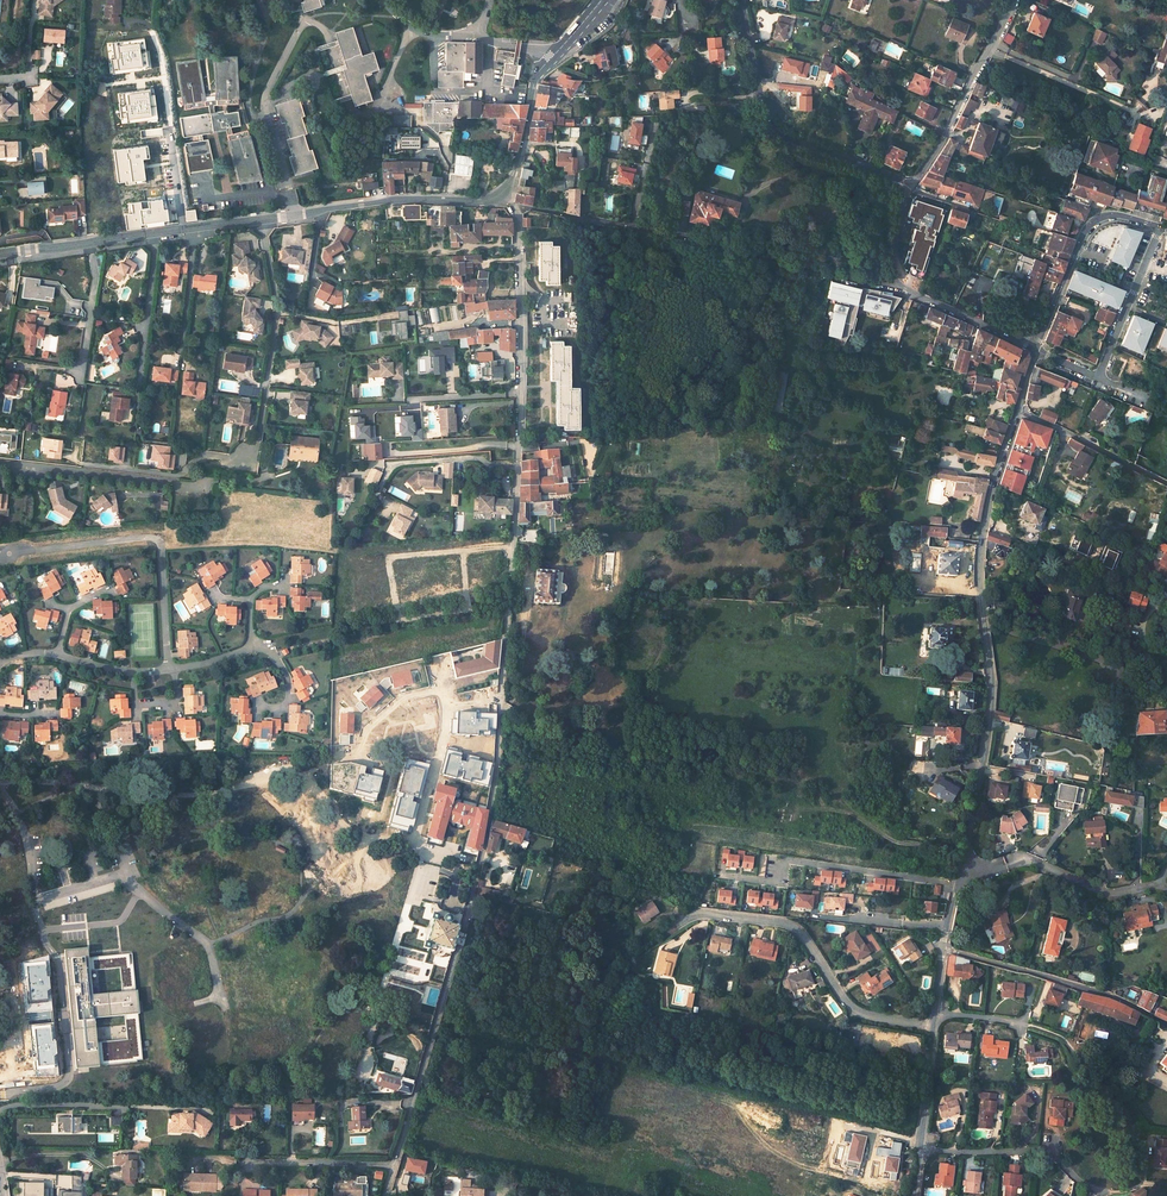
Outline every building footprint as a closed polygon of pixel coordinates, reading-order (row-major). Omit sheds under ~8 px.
[(39,13),(50,15),(51,3),(55,0),(45,0),(44,2),(43,1),(42,1),(41,1),(41,2),(39,13)] [(50,15),(52,15),(53,5),(60,0),(55,0),(51,3),(50,15)] [(120,21),(121,15),(118,15),(118,12),(121,12),(121,0),(107,0),(107,3),(106,3),(105,15),(108,15),(108,20),(120,21)] [(306,8),(322,3),(321,0),(305,0),(304,0),(306,8)] [(648,14),(659,17),(660,11),(662,12),(665,0),(651,0),(648,14)] [(851,2),(852,2),(850,8),(858,11),(860,5),(863,6),(865,0),(852,0),(851,2)] [(1033,13),(1026,31),(1040,37),(1048,19),(1041,17),(1042,13),(1036,11),(1035,14),(1033,13)] [(782,40),(786,25),(792,26),(793,19),(776,15),(771,38),(782,40)] [(952,18),(945,33),(960,39),(967,24),(952,18)] [(825,24),(822,30),(828,33),(831,27),(825,24)] [(44,40),(64,42),(64,30),(45,28),(44,40)] [(345,71),(356,106),(372,101),(364,74),(378,70),(373,54),(362,58),(353,29),(337,34),(348,70),(345,71)] [(1101,45),(1106,35),(1097,30),(1091,40),(1101,45)] [(1002,41),(1009,45),(1014,37),(1006,33),(1002,41)] [(116,45),(116,57),(127,58),(128,51),(129,51),(130,39),(119,39),(119,46),(116,45)] [(719,39),(706,40),(707,51),(711,51),(712,63),(719,63),(723,63),(722,49),(720,50),(719,39)] [(1166,40),(1162,52),(1160,51),(1157,61),(1163,63),(1164,60),(1166,61),(1166,41),(1166,40)] [(438,71),(438,87),(462,87),(462,71),(480,71),(480,43),(446,43),(447,71),(438,71)] [(651,43),(645,49),(649,52),(654,46),(651,43)] [(649,52),(645,56),(653,62),(652,63),(661,72),(667,66),(665,63),(669,58),(655,45),(654,46),(649,52)] [(502,73),(515,75),(519,52),(496,48),(494,60),(504,62),(502,73)] [(597,64),(598,69),(616,65),(613,48),(595,51),(596,60),(597,64)] [(1096,64),(1107,75),(1107,81),(1116,81),(1116,75),(1119,71),(1110,62),(1117,56),(1111,50),(1096,64)] [(236,100),(236,92),(237,92),(235,57),(216,58),(217,93),(219,92),(220,100),(220,105),(222,105),(226,105),(238,104),(238,100),(236,100)] [(784,58),(781,68),(799,73),(802,62),(784,58)] [(202,102),(200,94),(202,94),(197,60),(177,63),(183,97),(185,97),(186,104),(187,109),(202,107),(202,102)] [(834,64),(822,61),(820,69),(831,72),(834,64)] [(832,87),(837,74),(847,82),(851,77),(834,64),(827,85),(832,87)] [(962,87),(951,82),(955,72),(937,65),(934,71),(933,70),(929,78),(960,92),(962,87)] [(892,67),(886,80),(892,82),(896,74),(898,70),(892,67)] [(915,72),(908,89),(926,96),(930,86),(926,85),(929,78),(915,72)] [(570,80),(571,75),(563,73),(562,77),(559,76),(558,82),(560,83),(567,84),(568,79),(570,80)] [(568,95),(572,90),(574,92),(577,88),(575,86),(579,80),(570,80),(568,79),(567,84),(566,89),(565,93),(568,95)] [(970,97),(974,99),(976,96),(980,99),(985,87),(976,83),(970,97)] [(34,112),(35,119),(48,118),(48,111),(57,100),(56,100),(62,93),(51,84),(45,91),(46,91),(37,102),(35,104),(31,104),(31,112),(34,112)] [(559,86),(541,84),(540,84),(538,94),(555,95),(561,96),(563,92),(565,93),(566,89),(561,87),(559,86)] [(132,110),(137,125),(150,121),(140,87),(126,91),(131,106),(129,106),(130,111),(132,110)] [(868,92),(860,88),(858,94),(851,91),(846,103),(864,111),(857,128),(868,133),(876,117),(888,122),(891,123),(897,112),(888,108),(871,100),(873,94),(868,92)] [(660,91),(662,111),(674,109),(673,98),(671,98),(670,90),(660,91)] [(994,91),(991,98),(994,99),(994,98),(1013,106),(1012,107),(1018,109),(1021,102),(994,91)] [(0,93),(0,113),(1,120),(7,120),(7,115),(18,114),(17,102),(9,103),(7,103),(5,101),(6,100),(1,96),(1,93),(0,93)] [(535,107),(545,107),(546,103),(554,103),(555,95),(538,94),(535,107)] [(948,95),(945,101),(952,105),(955,99),(948,95)] [(291,157),(297,174),(319,167),(314,150),(310,151),(305,134),(308,133),(303,116),(306,115),(300,98),(277,105),(283,123),(286,122),(291,138),(288,139),(294,156),(291,157)] [(220,105),(220,100),(215,101),(210,100),(206,101),(202,102),(202,107),(208,106),(209,113),(214,112),(214,106),(220,105)] [(508,150),(516,152),(527,104),(524,104),(480,105),(480,102),(458,102),(458,103),(447,103),(424,100),(423,122),(455,123),(455,117),(456,117),(503,118),(502,130),(512,130),(508,150)] [(954,129),(960,131),(970,110),(973,111),(976,104),(974,103),(968,100),(954,129)] [(922,102),(916,113),(929,119),(934,107),(922,102)] [(209,113),(180,118),(183,138),(198,135),(202,135),(213,133),(213,131),(225,129),(228,129),(228,126),(229,126),(240,125),(237,111),(227,113),(226,113),(225,110),(223,111),(214,112),(209,113)] [(561,124),(562,118),(556,118),(556,111),(554,112),(534,111),(532,120),(550,121),(550,124),(561,124)] [(386,128),(411,128),(411,115),(387,115),(386,128)] [(638,144),(641,122),(629,120),(625,141),(638,144)] [(963,147),(960,153),(968,156),(970,152),(986,157),(992,141),(995,130),(971,121),(970,125),(977,127),(970,149),(963,147)] [(1149,128),(1138,124),(1134,133),(1136,134),(1131,149),(1143,154),(1148,139),(1146,138),(1149,128)] [(884,136),(890,126),(886,125),(881,135),(884,136)] [(543,132),(550,131),(550,128),(531,127),(529,141),(543,141),(543,132)] [(247,143),(249,142),(253,141),(251,134),(249,135),(247,129),(231,134),(227,135),(228,140),(226,141),(227,147),(230,147),(232,146),(230,140),(245,136),(247,143)] [(397,134),(397,148),(418,148),(418,134),(397,134)] [(249,142),(247,143),(245,136),(230,140),(232,146),(230,147),(238,179),(257,174),(249,142)] [(957,143),(949,139),(946,145),(940,155),(950,159),(957,143)] [(3,152),(6,152),(6,156),(16,155),(16,141),(3,142),(3,140),(0,140),(0,152),(3,152)] [(199,141),(184,143),(188,171),(214,167),(208,140),(203,140),(199,141)] [(1114,154),(1116,149),(1096,142),(1093,150),(1095,150),(1092,157),(1091,157),(1088,164),(1095,166),(1096,167),(1097,165),(1100,166),(1099,168),(1111,172),(1117,155),(1114,154)] [(421,162),(433,164),(432,146),(421,146),(421,162)] [(889,147),(881,163),(896,168),(903,153),(889,147)] [(145,187),(159,182),(148,148),(139,151),(135,153),(140,167),(138,168),(139,172),(141,172),(145,187)] [(565,165),(564,175),(564,181),(564,183),(568,183),(568,190),(573,189),(573,182),(574,181),(574,176),(574,172),(575,172),(576,159),(572,158),(572,150),(557,148),(558,165),(565,165)] [(853,156),(868,162),(871,156),(853,150),(852,153),(853,154),(853,156)] [(984,162),(986,157),(970,152),(968,156),(984,162)] [(879,156),(872,153),(871,156),(868,162),(874,164),(879,156)] [(453,175),(471,176),(472,156),(455,154),(453,175)] [(941,177),(943,172),(947,174),(949,170),(945,168),(950,159),(940,155),(928,173),(941,177)] [(429,185),(441,187),(442,177),(432,176),(433,164),(421,162),(417,162),(409,161),(397,162),(383,162),(383,171),(383,191),(388,194),(394,194),(393,178),(399,178),(400,180),(405,180),(404,171),(421,172),(420,179),(427,180),(430,181),(429,185)] [(1151,191),(1155,192),(1160,178),(1162,178),(1165,168),(1152,164),(1149,174),(1150,174),(1145,189),(1151,191)] [(635,169),(619,165),(618,170),(620,171),(618,181),(630,183),(632,173),(634,174),(635,169)] [(214,167),(188,171),(189,175),(214,171),(214,167)] [(992,175),(993,171),(983,167),(981,170),(992,175)] [(864,172),(862,177),(876,182),(878,177),(864,172)] [(922,181),(940,186),(939,188),(938,193),(951,197),(956,182),(941,177),(928,173),(922,181)] [(17,188),(18,197),(29,196),(28,194),(43,193),(43,187),(46,187),(45,175),(29,177),(30,183),(29,183),(29,187),(28,187),(17,188)] [(1071,204),(1084,209),(1085,208),(1086,208),(1087,207),(1090,200),(1091,197),(1095,198),(1094,201),(1095,201),(1095,202),(1095,206),(1102,205),(1103,202),(1107,203),(1111,190),(1112,189),(1108,188),(1109,186),(1100,183),(1100,184),(1095,182),(1096,181),(1079,175),(1079,177),(1074,175),(1065,197),(1073,200),(1071,204)] [(568,190),(568,183),(564,183),(564,181),(556,181),(556,185),(553,184),(553,192),(557,192),(557,190),(568,190)] [(950,200),(978,208),(984,190),(956,182),(951,197),(950,200)] [(518,186),(515,202),(531,205),(533,195),(534,188),(519,186),(518,186)] [(579,215),(581,194),(586,194),(586,188),(581,188),(568,190),(569,200),(567,212),(579,215)] [(690,191),(681,189),(678,216),(676,230),(684,232),(690,191)] [(1107,203),(1113,206),(1117,207),(1119,204),(1132,208),(1136,196),(1119,190),(1118,192),(1111,190),(1107,203)] [(694,208),(691,221),(708,225),(711,215),(716,216),(718,211),(735,215),(738,205),(697,193),(694,208)] [(880,198),(872,196),(868,209),(876,211),(880,198)] [(48,210),(49,220),(55,219),(55,222),(62,221),(62,219),(77,218),(76,213),(85,213),(84,198),(75,199),(75,205),(60,207),(60,209),(48,210)] [(906,273),(920,277),(926,256),(927,256),(939,212),(938,212),(940,206),(912,199),(906,218),(915,220),(903,264),(908,265),(906,273)] [(1058,213),(1081,220),(1084,214),(1086,209),(1084,209),(1071,204),(1063,201),(1062,203),(1058,213)] [(1134,204),(1132,213),(1140,215),(1141,216),(1143,207),(1134,204)] [(440,214),(440,226),(449,226),(451,247),(458,247),(458,241),(459,240),(459,241),(478,241),(478,234),(512,234),(512,218),(497,217),(497,214),(495,214),(488,214),(488,223),(477,223),(472,223),(473,230),(469,230),(469,224),(461,224),(461,215),(455,215),(454,206),(440,206),(440,214)] [(947,223),(963,227),(968,211),(953,206),(947,222),(947,223)] [(426,225),(433,224),(433,219),(430,219),(430,207),(421,207),(422,212),(416,213),(416,219),(426,219),(426,225)] [(1048,214),(1054,215),(1050,228),(1064,233),(1069,217),(1055,213),(1055,212),(1052,211),(1049,210),(1048,214)] [(346,244),(353,230),(342,224),(334,241),(323,246),(324,250),(322,251),(320,256),(325,265),(332,262),(330,258),(348,249),(346,244)] [(434,236),(443,235),(443,227),(433,228),(434,236)] [(1123,229),(1110,260),(1125,267),(1126,264),(1132,252),(1140,233),(1123,229)] [(1051,233),(1050,234),(1052,235),(1045,254),(1065,262),(1073,240),(1072,239),(1051,233)] [(302,251),(311,253),(313,240),(304,238),(302,251)] [(232,256),(234,266),(238,266),(238,268),(244,272),(248,275),(249,280),(252,279),(255,282),(260,281),(257,270),(259,269),(258,266),(252,262),(249,260),(248,261),(245,258),(244,254),(249,253),(247,242),(234,245),(236,255),(232,256)] [(539,280),(546,280),(546,285),(559,285),(558,247),(551,247),(551,242),(538,242),(539,280)] [(300,265),(309,266),(311,253),(302,251),(283,249),(281,262),(300,265)] [(1045,254),(1042,263),(1043,263),(1043,265),(1061,272),(1062,272),(1065,262),(1045,254)] [(468,266),(471,265),(471,262),(479,261),(479,255),(451,257),(452,275),(450,275),(450,277),(451,286),(451,292),(451,293),(456,293),(457,305),(464,304),(464,293),(465,293),(472,293),(475,293),(485,292),(486,287),(485,281),(487,272),(478,270),(476,280),(469,280),(469,273),(468,273),(468,266)] [(107,275),(116,280),(119,275),(123,277),(125,272),(130,274),(135,265),(126,259),(122,266),(119,265),(117,269),(112,266),(107,275)] [(1051,281),(1057,283),(1061,272),(1043,265),(1043,263),(1042,263),(1033,259),(1022,295),(1032,298),(1039,277),(1051,281)] [(167,263),(165,285),(174,286),(175,278),(179,278),(179,272),(187,273),(188,263),(179,263),(179,264),(174,264),(174,266),(171,265),(171,264),(167,263)] [(308,274),(309,266),(300,265),(299,272),(308,274)] [(1070,281),(1067,288),(1101,302),(1098,308),(1113,313),(1119,299),(1122,291),(1076,273),(1074,272),(1072,276),(1070,281)] [(194,275),(193,285),(199,285),(200,286),(207,287),(208,288),(215,289),(217,275),(207,274),(205,275),(205,277),(201,276),(194,275)] [(23,276),(21,298),(52,300),(53,286),(39,284),(39,278),(23,276)] [(851,323),(859,286),(829,280),(826,297),(849,302),(845,322),(851,323)] [(963,287),(971,290),(974,284),(971,282),(967,280),(963,287)] [(326,300),(334,304),(342,304),(342,290),(335,289),(335,290),(332,288),(333,287),(322,281),(315,295),(325,301),(326,300)] [(928,286),(924,295),(932,299),(936,290),(928,286)] [(864,287),(859,309),(884,315),(885,309),(889,310),(890,306),(895,307),(898,295),(864,287)] [(807,292),(796,290),(791,312),(802,315),(807,292)] [(1047,294),(1044,302),(1049,304),(1052,296),(1047,294)] [(260,299),(246,297),(245,303),(247,303),(246,307),(245,306),(243,314),(247,319),(246,319),(249,324),(250,322),(255,328),(254,333),(262,334),(263,325),(261,323),(262,320),(260,318),(255,310),(255,307),(259,308),(260,299)] [(468,303),(464,304),(465,313),(474,311),(482,308),(487,307),(488,319),(514,317),(514,299),(501,300),(501,298),(498,298),(498,301),(486,302),(473,305),(473,303),(472,297),(468,297),(468,303)] [(825,334),(837,337),(845,304),(832,301),(825,334)] [(941,323),(944,314),(929,307),(928,308),(916,302),(913,309),(917,311),(918,309),(927,313),(926,317),(933,320),(931,323),(939,327),(941,323)] [(1090,319),(1108,325),(1113,313),(1098,308),(1095,307),(1090,319)] [(1056,313),(1045,341),(1056,346),(1061,334),(1063,335),(1064,333),(1072,336),(1074,333),(1075,333),(1076,330),(1075,330),(1079,320),(1081,315),(1071,311),(1070,313),(1066,311),(1064,316),(1056,313)] [(23,353),(33,354),(36,337),(43,338),(44,327),(36,326),(36,328),(33,327),(34,325),(34,324),(33,324),(34,315),(26,314),(25,323),(16,322),(15,330),(23,332),(23,333),(26,333),(23,353)] [(960,321),(951,317),(944,314),(941,323),(948,326),(957,331),(960,321)] [(1133,316),(1121,345),(1139,353),(1151,324),(1133,316)] [(291,338),(328,345),(330,331),(318,329),(319,323),(299,320),(298,328),(293,327),(291,338)] [(971,327),(960,321),(957,331),(963,335),(967,336),(969,335),(971,327)] [(635,322),(635,331),(645,331),(645,322),(635,322)] [(939,327),(934,341),(946,344),(958,348),(960,348),(962,339),(945,337),(946,334),(945,334),(948,326),(941,323),(939,327)] [(340,325),(341,333),(355,332),(354,324),(340,325)] [(114,331),(114,332),(117,337),(123,334),(119,328),(114,331)] [(502,350),(514,352),(514,331),(510,328),(479,330),(474,328),(464,330),(448,332),(449,339),(465,337),(467,337),(468,344),(493,342),(492,335),(499,335),(500,342),(502,342),(502,350)] [(1165,328),(1164,329),(1156,348),(1166,352),(1166,329),(1165,328)] [(991,336),(977,329),(973,343),(983,346),(982,349),(986,350),(991,336)] [(109,354),(110,356),(115,354),(117,356),(121,354),(118,347),(116,348),(115,345),(120,343),(117,337),(114,332),(104,338),(108,346),(101,350),(105,356),(109,354)] [(449,339),(448,332),(432,335),(433,341),(449,339)] [(979,361),(987,364),(988,360),(989,352),(1003,358),(1012,362),(1017,348),(991,336),(986,350),(982,349),(980,354),(979,361)] [(558,424),(565,424),(565,428),(573,427),(573,429),(575,429),(575,427),(578,428),(577,389),(570,389),(570,346),(563,346),(563,341),(550,341),(551,389),(558,389),(558,424)] [(943,351),(946,344),(934,341),(933,344),(930,352),(929,356),(927,364),(938,367),(943,351)] [(983,346),(973,343),(971,351),(980,354),(982,349),(983,346)] [(943,351),(956,356),(958,348),(946,344),(943,351)] [(454,362),(453,346),(429,347),(430,373),(443,373),(443,363),(454,362)] [(956,356),(953,365),(942,363),(941,368),(964,373),(965,370),(967,358),(969,351),(964,349),(960,348),(958,348),(956,356)] [(1001,364),(1001,368),(1018,374),(1022,375),(1027,361),(1027,360),(1028,358),(1027,357),(1027,356),(1027,354),(1026,353),(1025,352),(1024,351),(1023,351),(1022,350),(1017,348),(1012,362),(1003,358),(1002,360),(1001,364)] [(967,358),(979,361),(980,354),(971,351),(969,351),(967,358)] [(467,354),(468,362),(498,360),(498,357),(495,357),(494,353),(473,354),(469,354),(467,354)] [(1087,353),(1085,359),(1095,363),(1097,356),(1087,353)] [(245,356),(225,354),(223,368),(235,369),(235,368),(243,369),(245,356)] [(374,376),(388,375),(387,374),(392,374),(392,378),(403,378),(402,362),(392,363),(392,362),(389,362),(389,356),(382,356),(382,363),(380,363),(380,364),(373,364),(370,368),(370,373),(374,376)] [(299,366),(300,383),(312,382),(312,377),(315,377),(313,362),(299,363),(298,357),(285,359),(286,367),(299,366)] [(6,361),(4,369),(12,370),(13,362),(6,361)] [(155,366),(153,378),(170,381),(171,379),(178,380),(179,370),(172,369),(172,368),(155,366)] [(1014,386),(1018,374),(1001,368),(994,366),(991,380),(996,381),(1014,386)] [(1025,399),(1035,402),(1038,385),(1036,384),(1038,379),(1060,388),(1060,387),(1065,389),(1065,388),(1067,388),(1068,385),(1075,388),(1076,384),(1071,382),(1034,367),(1031,375),(1030,377),(1029,380),(1025,399)] [(194,394),(204,395),(206,383),(199,382),(199,384),(196,384),(196,381),(193,381),(194,372),(185,371),(182,393),(194,394)] [(5,394),(14,396),(15,390),(14,390),(15,386),(21,388),(25,385),(26,380),(23,377),(17,375),(17,376),(7,374),(4,389),(5,389),(5,394)] [(991,380),(975,376),(973,389),(984,391),(985,389),(993,390),(993,388),(995,386),(996,381),(991,380)] [(1014,386),(996,381),(995,386),(999,387),(995,398),(1004,401),(1004,399),(1013,402),(1018,387),(1014,386)] [(238,384),(237,394),(251,395),(252,385),(238,384)] [(51,409),(50,415),(56,416),(56,414),(61,415),(63,404),(65,405),(67,393),(54,390),(52,402),(50,402),(49,408),(51,409)] [(112,391),(109,421),(121,422),(122,408),(128,409),(129,399),(128,399),(120,398),(121,392),(112,391)] [(294,400),(293,405),(292,404),(291,414),(298,415),(298,413),(306,414),(306,407),(308,407),(310,393),(291,391),(290,399),(294,400)] [(249,398),(241,397),(240,403),(238,403),(238,408),(232,407),(230,418),(236,419),(236,421),(249,423),(250,417),(247,416),(248,410),(249,404),(248,404),(249,398)] [(1099,400),(1086,417),(1096,424),(1108,407),(1099,400)] [(441,432),(452,431),(451,419),(454,419),(454,414),(454,408),(440,408),(441,432)] [(1052,423),(1055,415),(1041,410),(1038,417),(1052,423)] [(1002,433),(1006,423),(987,418),(983,428),(986,429),(1002,433)] [(1003,468),(1013,472),(1016,463),(1018,464),(1028,430),(1047,436),(1049,429),(1019,418),(1003,468)] [(983,437),(999,442),(1002,433),(986,429),(985,433),(982,433),(980,432),(975,431),(975,432),(981,434),(981,436),(983,437)] [(16,434),(0,433),(0,440),(10,441),(9,448),(15,448),(16,434)] [(291,437),(289,457),(301,459),(302,455),(316,457),(318,440),(291,437)] [(47,457),(59,459),(61,441),(45,439),(45,447),(47,447),(47,452),(47,457)] [(379,442),(361,442),(362,459),(380,458),(379,442)] [(169,453),(170,445),(151,444),(150,460),(155,460),(155,467),(173,468),(174,453),(169,453)] [(112,462),(123,462),(123,445),(107,445),(107,459),(112,459),(112,462)] [(958,453),(959,447),(945,445),(942,445),(941,450),(958,453)] [(992,464),(995,455),(978,452),(967,449),(959,447),(958,453),(959,455),(964,456),(964,457),(971,458),(971,461),(992,464)] [(541,461),(536,461),(521,463),(521,473),(520,486),(520,504),(518,523),(528,523),(528,514),(546,513),(547,516),(556,515),(556,502),(566,501),(567,521),(572,521),(571,501),(567,501),(567,497),(540,498),(540,503),(538,503),(538,495),(537,495),(537,492),(556,491),(556,495),(567,494),(567,483),(562,484),(559,454),(553,455),(553,451),(540,452),(541,461)] [(1090,458),(1077,452),(1071,464),(1070,466),(1068,465),(1064,472),(1076,478),(1080,472),(1082,473),(1090,458)] [(1146,470),(1149,460),(1137,454),(1133,464),(1146,470)] [(443,463),(443,478),(452,478),(452,463),(443,463)] [(988,477),(958,475),(954,470),(940,468),(939,472),(938,478),(956,482),(987,484),(988,477)] [(1011,479),(1013,472),(1003,468),(1001,475),(1011,479)] [(343,471),(336,470),(336,480),(342,480),(341,493),(352,493),(352,477),(343,477),(343,471)] [(424,475),(419,475),(417,473),(416,472),(406,481),(414,490),(420,485),(425,486),(425,488),(440,489),(441,483),(436,482),(436,483),(433,483),(432,482),(432,475),(432,474),(425,474),(424,475)] [(436,482),(441,483),(441,476),(432,475),(432,482),(433,483),(436,483),(436,482)] [(50,489),(61,487),(59,479),(49,482),(50,489)] [(980,514),(987,484),(956,482),(953,497),(963,497),(964,493),(963,493),(963,491),(971,492),(971,495),(978,495),(974,509),(973,509),(971,522),(978,523),(980,514)] [(50,489),(48,490),(51,500),(54,500),(56,509),(65,514),(68,508),(73,511),(76,506),(64,499),(61,487),(50,489)] [(93,504),(100,513),(110,505),(112,511),(118,510),(115,494),(104,496),(104,495),(93,504)] [(491,515),(511,515),(512,501),(491,501),(491,499),(478,499),(478,513),(491,513),(491,515)] [(1025,500),(1018,514),(1036,522),(1043,508),(1025,500)] [(411,510),(400,505),(393,521),(397,523),(395,527),(393,531),(403,535),(406,528),(408,529),(413,518),(408,515),(411,510)] [(68,508),(65,514),(70,517),(73,511),(68,508)] [(1150,513),(1146,539),(1154,540),(1157,514),(1150,513)] [(1093,520),(1089,518),(1086,517),(1082,515),(1080,520),(1091,525),(1093,520)] [(946,529),(925,527),(924,533),(929,533),(929,537),(945,538),(946,529)] [(1011,544),(987,535),(987,541),(1010,549),(1011,544)] [(986,547),(994,550),(992,554),(995,555),(996,555),(1003,558),(1003,557),(1005,557),(1006,555),(1010,557),(1011,556),(1012,550),(1010,549),(987,541),(986,547)] [(1161,543),(1157,548),(1164,553),(1157,562),(1160,565),(1155,570),(1165,578),(1166,576),(1166,547),(1161,543)] [(1019,558),(1020,553),(1012,550),(1011,556),(1019,558)] [(958,557),(939,555),(936,575),(955,577),(958,557)] [(289,583),(299,583),(300,575),(308,576),(309,565),(307,565),(307,560),(301,560),(301,557),(291,557),(291,567),(294,567),(294,570),(292,570),(292,575),(289,575),(289,580),(289,583)] [(258,584),(261,582),(260,580),(264,578),(263,575),(265,574),(271,570),(266,563),(262,566),(258,561),(250,566),(255,574),(248,579),(253,587),(258,584)] [(204,567),(208,576),(201,580),(207,589),(211,587),(214,585),(213,583),(217,580),(215,578),(220,575),(224,573),(219,565),(215,568),(212,563),(204,567)] [(117,592),(119,595),(128,590),(125,583),(133,578),(128,570),(123,572),(121,568),(113,572),(115,577),(117,581),(115,582),(117,587),(115,588),(117,592)] [(76,587),(81,597),(86,595),(88,593),(87,590),(91,588),(90,587),(93,586),(94,589),(104,584),(99,575),(97,576),(94,571),(90,573),(89,572),(80,576),(83,584),(76,587)] [(556,573),(536,571),(533,603),(553,606),(553,605),(558,606),(561,575),(556,574),(556,573)] [(39,591),(44,601),(49,598),(52,596),(51,594),(55,591),(54,589),(57,588),(63,584),(59,576),(54,579),(51,574),(42,579),(46,587),(39,591)] [(198,607),(201,612),(210,607),(207,603),(205,599),(203,601),(200,596),(198,597),(197,596),(201,594),(195,585),(193,586),(191,588),(186,590),(187,593),(183,595),(185,600),(184,600),(189,610),(197,605),(198,607)] [(293,612),(303,612),(303,608),(309,608),(309,599),(314,599),(314,600),(320,600),(320,594),(317,594),(317,593),(309,593),(309,594),(307,594),(307,597),(299,597),(299,589),(289,588),(289,592),(289,597),(291,597),(291,602),(294,602),(294,607),(293,612)] [(1069,590),(1060,615),(1074,620),(1083,595),(1069,590)] [(1143,597),(1140,596),(1129,592),(1127,600),(1141,604),(1143,597)] [(275,597),(275,599),(270,599),(270,601),(265,601),(261,601),(260,610),(265,610),(265,616),(275,616),(275,607),(284,607),(284,597),(279,597),(275,597)] [(102,611),(103,620),(113,619),(113,613),(118,613),(117,604),(111,604),(108,604),(108,602),(102,603),(102,600),(99,600),(94,600),(94,611),(102,611)] [(1123,606),(1116,604),(1113,614),(1120,617),(1123,606)] [(224,625),(235,626),(235,620),(240,620),(240,611),(233,611),(231,611),(231,608),(225,608),(225,606),(222,606),(217,606),(216,609),(216,616),(224,616),(224,625)] [(39,612),(34,611),(32,620),(37,621),(35,627),(45,629),(47,620),(55,622),(58,612),(53,611),(50,610),(49,612),(45,611),(44,613),(39,612)] [(2,640),(11,635),(10,634),(15,631),(13,626),(15,625),(10,615),(0,620),(2,623),(0,624),(0,636),(2,640)] [(1121,630),(1129,632),(1133,618),(1124,616),(1121,630)] [(879,626),(868,626),(868,635),(878,635),(879,626)] [(81,629),(80,630),(76,629),(74,635),(72,634),(68,644),(79,647),(80,644),(81,644),(81,646),(86,647),(85,650),(93,652),(96,642),(88,640),(91,631),(81,629)] [(945,631),(930,629),(929,636),(927,636),(927,641),(928,641),(928,649),(943,650),(945,631)] [(188,631),(177,632),(178,642),(181,642),(181,644),(179,644),(180,649),(177,649),(177,653),(178,658),(188,657),(188,649),(197,648),(196,638),(195,638),(194,633),(188,634),(188,631)] [(501,640),(450,652),(453,665),(448,666),(449,667),(439,669),(441,679),(455,675),(456,679),(494,670),(494,676),(498,675),(498,669),(501,640)] [(260,693),(259,690),(263,689),(262,687),(265,686),(266,689),(276,685),(272,675),(269,677),(267,671),(262,673),(262,672),(252,676),(256,684),(248,687),(251,693),(252,696),(257,694),(260,693)] [(299,673),(292,677),(295,683),(296,685),(294,686),(297,691),(294,692),(298,700),(308,695),(304,687),(312,683),(307,674),(302,677),(301,675),(299,673)] [(955,674),(954,682),(969,683),(970,676),(955,674)] [(43,696),(43,694),(45,694),(45,699),(46,699),(46,698),(56,697),(55,687),(52,687),(52,681),(47,681),(47,680),(36,680),(37,689),(29,689),(30,700),(38,699),(38,697),(42,696),(43,696)] [(0,694),(0,705),(5,705),(4,702),(9,703),(9,700),(12,700),(12,704),(22,705),(22,694),(20,694),(20,688),(15,688),(15,686),(5,686),(4,695),(0,694)] [(194,686),(184,687),(184,697),(188,697),(188,699),(186,700),(186,705),(183,705),(184,710),(184,713),(194,713),(194,705),(202,704),(202,694),(201,694),(200,689),(195,689),(194,686)] [(956,710),(970,712),(971,693),(958,692),(956,710)] [(63,708),(60,708),(60,711),(60,717),(71,717),(71,709),(80,708),(80,698),(73,698),(73,693),(64,693),(64,700),(64,703),(62,703),(63,708)] [(123,693),(114,693),(114,699),(108,699),(109,710),(118,709),(119,717),(129,717),(129,713),(129,708),(126,708),(126,703),(124,703),(123,700),(123,693)] [(247,698),(237,698),(237,703),(230,703),(230,713),(239,713),(239,722),(250,722),(250,716),(250,714),(248,714),(248,709),(246,709),(246,704),(247,702),(247,698)] [(298,705),(289,704),(288,709),(288,713),(291,713),(291,718),(293,718),(293,720),(289,720),(288,731),(299,731),(299,729),(305,729),(306,724),(307,724),(307,713),(299,713),(299,705),(298,705)] [(1012,716),(994,712),(993,720),(1010,724),(1012,716)] [(1166,734),(1164,713),(1138,714),(1135,736),(1166,734)] [(176,728),(184,728),(184,737),(195,736),(195,730),(200,730),(199,721),(192,721),(189,721),(189,719),(184,720),(184,717),(179,717),(175,717),(176,728)] [(162,738),(162,729),(170,728),(170,718),(165,718),(161,718),(161,720),(156,721),(156,723),(153,723),(146,723),(147,733),(151,732),(152,738),(162,738)] [(260,723),(254,722),(254,731),(258,731),(259,733),(259,737),(269,738),(270,729),(278,729),(279,719),(272,718),(270,718),(269,721),(264,720),(264,723),(260,723)] [(49,740),(49,730),(57,730),(57,719),(48,720),(48,722),(43,722),(44,725),(39,725),(34,725),(34,735),(39,735),(39,740),(49,740)] [(466,738),(472,740),(476,724),(470,722),(469,727),(468,727),(469,721),(460,719),(457,732),(467,734),(466,738)] [(15,726),(13,726),(13,722),(12,722),(7,721),(3,721),(2,732),(4,732),(4,738),(9,738),(9,739),(19,740),(20,732),(28,733),(29,721),(21,721),(20,725),(19,724),(15,724),(15,726)] [(116,739),(115,737),(120,737),(120,743),(131,742),(130,733),(138,732),(138,721),(134,721),(130,721),(130,724),(125,724),(125,727),(120,727),(115,727),(113,729),(113,730),(110,730),(110,740),(116,739)] [(957,745),(959,729),(925,727),(925,732),(928,732),(928,734),(933,735),(933,734),(945,735),(945,744),(957,745)] [(1022,736),(1034,739),(1036,730),(1024,727),(1022,736)] [(456,819),(463,821),(463,824),(473,827),(467,846),(479,850),(494,768),(495,731),(488,730),(487,735),(486,735),(482,755),(453,747),(438,802),(429,800),(430,794),(411,791),(415,771),(400,767),(394,789),(382,787),(387,783),(389,776),(384,769),(374,768),(373,777),(370,778),(358,756),(340,766),(356,795),(343,802),(351,815),(373,801),(372,800),(376,797),(378,801),(380,801),(380,803),(392,805),(397,806),(399,806),(399,809),(404,809),(404,807),(428,810),(429,804),(437,805),(428,836),(440,839),(446,819),(456,822),(456,819)] [(426,738),(410,739),(410,748),(427,746),(426,738)] [(1011,759),(1026,761),(1028,745),(1014,743),(1012,742),(1011,742),(1010,743),(1010,744),(1011,745),(1012,745),(1010,757),(1008,757),(1008,758),(1008,759),(1008,760),(1010,760),(1011,759)] [(441,771),(444,772),(449,756),(443,754),(441,762),(431,759),(429,768),(433,769),(433,768),(441,770),(441,771)] [(1028,773),(1029,768),(1022,767),(1023,765),(1015,764),(1014,770),(1028,773)] [(452,790),(454,791),(457,792),(462,773),(457,772),(452,790)] [(939,798),(949,803),(957,790),(950,786),(951,784),(938,776),(931,789),(941,795),(939,798)] [(1038,799),(1039,784),(1023,782),(1021,797),(1038,799)] [(1057,783),(1053,807),(1071,810),(1073,803),(1079,804),(1082,788),(1057,783)] [(939,798),(941,795),(931,789),(929,792),(939,798)] [(1104,790),(1102,802),(1130,807),(1132,796),(1104,790)] [(1034,811),(1048,812),(1048,804),(1034,803),(1034,811)] [(1000,824),(998,837),(1007,839),(1014,837),(1013,834),(1020,831),(1019,830),(1026,825),(1019,816),(1012,821),(1013,822),(1009,824),(1009,825),(1005,827),(1005,824),(1000,824)] [(1106,820),(1087,822),(1088,834),(1093,833),(1093,838),(1093,847),(1107,846),(1106,820)] [(524,830),(492,821),(489,833),(485,854),(490,855),(490,853),(492,853),(497,836),(519,844),(524,830)] [(738,868),(750,869),(752,856),(744,855),(744,851),(737,850),(737,855),(729,854),(729,849),(722,848),(721,858),(725,859),(724,867),(738,868)] [(844,886),(844,877),(840,877),(840,872),(819,869),(818,876),(814,875),(812,885),(819,886),(819,884),(844,886)] [(893,885),(893,879),(872,877),(871,882),(866,882),(866,890),(897,893),(898,885),(893,885)] [(482,880),(479,880),(475,897),(488,899),(490,892),(491,890),(482,888),(480,893),(479,892),(482,880)] [(91,890),(109,885),(107,881),(86,888),(93,910),(97,909),(91,890)] [(730,896),(730,890),(716,889),(716,903),(734,904),(735,896),(730,896)] [(772,899),(773,894),(746,889),(744,903),(776,908),(777,900),(772,899)] [(811,895),(794,893),(792,907),(811,909),(812,902),(817,902),(818,891),(812,890),(811,895)] [(490,892),(488,899),(495,901),(497,893),(490,892)] [(852,904),(852,894),(839,893),(839,897),(824,896),(823,909),(842,910),(843,903),(852,904)] [(654,916),(653,914),(658,910),(651,901),(636,912),(644,923),(654,916)] [(946,904),(924,902),(922,912),(944,915),(946,904)] [(1140,915),(1137,916),(1134,914),(1128,914),(1128,922),(1126,922),(1127,932),(1152,928),(1151,919),(1159,918),(1157,908),(1149,909),(1150,913),(1143,914),(1142,908),(1139,908),(1140,915)] [(1015,915),(1000,911),(997,926),(994,925),(990,940),(1004,943),(1008,929),(1011,930),(1015,915)] [(438,915),(433,913),(423,947),(429,949),(431,944),(452,950),(454,944),(457,931),(462,915),(455,913),(452,924),(437,920),(438,915)] [(1068,921),(1053,917),(1044,954),(1058,958),(1061,947),(1063,947),(1067,933),(1065,932),(1068,921)] [(457,931),(454,944),(463,946),(467,933),(457,931)] [(847,939),(854,950),(852,952),(857,960),(869,952),(865,945),(857,931),(852,934),(853,936),(847,939)] [(844,938),(852,952),(854,950),(847,939),(853,936),(852,934),(844,938)] [(720,937),(720,938),(713,937),(710,951),(729,955),(732,939),(720,937)] [(752,948),(759,950),(758,955),(775,959),(778,946),(773,945),(767,944),(768,941),(754,938),(752,948)] [(915,944),(913,945),(910,940),(896,949),(902,959),(909,955),(911,953),(916,960),(922,956),(915,944)] [(80,958),(88,957),(87,947),(64,949),(65,959),(74,958),(74,954),(79,954),(80,958)] [(668,973),(671,961),(675,962),(677,953),(661,949),(656,970),(668,973)] [(130,964),(129,953),(88,957),(90,970),(120,967),(122,991),(136,990),(133,964),(130,964)] [(88,957),(80,958),(79,954),(74,954),(74,958),(65,959),(72,1030),(77,1030),(77,1032),(72,1032),(76,1068),(99,1065),(97,1042),(94,1018),(124,1015),(138,1014),(136,990),(122,991),(92,994),(90,970),(88,957)] [(798,954),(790,955),(788,964),(796,963),(798,954)] [(963,966),(966,967),(965,962),(952,958),(950,957),(948,957),(946,977),(952,976),(953,966),(962,968),(963,966)] [(962,968),(953,966),(952,976),(958,977),(959,976),(961,976),(960,982),(964,982),(969,978),(970,979),(975,980),(980,976),(979,975),(977,971),(975,968),(971,968),(971,967),(966,967),(963,966),(962,968)] [(805,994),(802,988),(813,983),(808,971),(787,980),(791,991),(793,990),(796,998),(805,994)] [(862,984),(865,982),(872,978),(868,972),(858,978),(862,984)] [(878,978),(876,979),(874,977),(872,978),(865,982),(871,992),(881,987),(882,989),(892,982),(886,972),(878,978)] [(1001,983),(999,995),(1022,998),(1023,986),(1001,983)] [(1053,983),(1051,992),(1063,996),(1066,988),(1053,983)] [(1050,1006),(1059,1009),(1063,996),(1051,992),(1049,999),(1044,1003),(1048,1008),(1050,1006)] [(1153,1007),(1157,997),(1143,992),(1137,1006),(1148,1012),(1151,1006),(1153,1007)] [(1134,1026),(1139,1015),(1115,1003),(1108,1000),(1102,998),(1081,993),(1079,1006),(1085,1008),(1134,1026)] [(1154,1015),(1160,1018),(1166,1022),(1166,1021),(1166,1013),(1157,1008),(1154,1015)] [(138,1014),(124,1015),(127,1039),(97,1042),(99,1065),(137,1062),(137,1060),(142,1060),(138,1014)] [(946,1034),(944,1047),(952,1048),(953,1046),(968,1048),(970,1035),(957,1034),(957,1036),(946,1034)] [(996,1039),(986,1037),(984,1052),(989,1052),(988,1054),(999,1056),(999,1058),(1010,1060),(1012,1043),(1004,1042),(1004,1044),(1001,1044),(1001,1042),(995,1042),(996,1039)] [(1099,1047),(1101,1050),(1105,1052),(1109,1050),(1111,1046),(1109,1041),(1106,1040),(1101,1042),(1099,1047)] [(1039,1047),(1031,1046),(1030,1055),(1033,1055),(1032,1063),(1038,1064),(1039,1066),(1047,1067),(1048,1066),(1049,1065),(1050,1061),(1057,1062),(1058,1054),(1046,1052),(1046,1057),(1038,1056),(1038,1052),(1039,1047)] [(396,1095),(411,1094),(414,1084),(397,1079),(397,1078),(384,1074),(384,1075),(378,1073),(375,1082),(376,1083),(375,1088),(380,1090),(381,1085),(394,1088),(393,1092),(397,1093),(396,1095)] [(397,1079),(414,1084),(415,1080),(398,1075),(397,1078),(397,1079)] [(938,1106),(940,1117),(948,1116),(947,1115),(952,1115),(951,1113),(956,1112),(955,1102),(958,1102),(957,1094),(943,1097),(944,1102),(944,1105),(938,1106)] [(981,1103),(981,1108),(978,1108),(977,1117),(979,1117),(979,1122),(984,1122),(984,1126),(990,1127),(991,1120),(992,1113),(994,1113),(995,1103),(993,1103),(993,1096),(978,1094),(977,1099),(980,1100),(980,1103),(981,1103)] [(292,1115),(303,1115),(303,1117),(313,1117),(313,1103),(311,1103),(311,1096),(304,1096),(303,1103),(292,1103),(292,1115)] [(1032,1106),(1025,1097),(1014,1105),(1016,1107),(1015,1110),(1014,1120),(1012,1120),(1011,1126),(1022,1127),(1022,1123),(1026,1119),(1023,1117),(1024,1110),(1026,1110),(1027,1110),(1032,1106)] [(1063,1104),(1052,1102),(1051,1113),(1054,1113),(1053,1120),(1056,1121),(1055,1127),(1063,1128),(1065,1117),(1071,1118),(1073,1107),(1063,1106),(1063,1104)] [(367,1107),(355,1107),(355,1122),(356,1129),(371,1129),(371,1122),(367,1122),(367,1107)] [(251,1108),(230,1108),(230,1124),(240,1124),(240,1118),(251,1118),(251,1108)] [(198,1131),(202,1127),(208,1130),(212,1123),(193,1111),(190,1116),(186,1116),(186,1114),(185,1112),(174,1112),(173,1122),(173,1127),(191,1128),(198,1131)] [(57,1116),(57,1131),(79,1132),(79,1123),(81,1123),(81,1116),(57,1116)] [(122,1116),(111,1116),(110,1125),(122,1125),(122,1116)] [(977,1117),(976,1129),(990,1131),(990,1127),(984,1126),(984,1122),(979,1122),(979,1117),(977,1117)] [(191,1130),(191,1128),(173,1127),(173,1122),(170,1122),(169,1130),(191,1130)] [(202,1127),(198,1131),(205,1136),(208,1130),(202,1127)] [(1164,1167),(1165,1146),(1166,1146),(1166,1139),(1155,1138),(1155,1147),(1152,1147),(1151,1167),(1164,1167)] [(124,1179),(135,1180),(135,1178),(140,1179),(140,1174),(143,1174),(143,1167),(140,1167),(140,1163),(138,1160),(136,1160),(136,1154),(115,1154),(115,1164),(122,1164),(125,1164),(125,1166),(122,1166),(122,1178),(124,1178),(124,1179)] [(935,1176),(933,1187),(941,1188),(941,1185),(950,1186),(952,1168),(947,1168),(947,1166),(940,1165),(938,1177),(935,1176)] [(1020,1178),(1016,1177),(1017,1169),(1007,1167),(1007,1175),(1003,1175),(1001,1187),(1001,1193),(1005,1193),(1004,1195),(1011,1195),(1015,1195),(1015,1189),(1018,1190),(1020,1178)] [(374,1171),(373,1179),(380,1179),(381,1171),(374,1171)] [(183,1186),(201,1187),(201,1189),(215,1190),(215,1188),(215,1176),(216,1174),(184,1173),(183,1186)] [(964,1173),(963,1194),(975,1195),(977,1174),(964,1173)] [(334,1182),(334,1193),(347,1194),(347,1195),(361,1195),(361,1183),(357,1183),(357,1176),(348,1175),(347,1182),(334,1182)] [(82,1176),(72,1176),(72,1193),(66,1193),(66,1191),(59,1191),(58,1195),(81,1195),(81,1182),(82,1176)] [(483,1191),(478,1190),(478,1188),(470,1187),(470,1181),(461,1180),(460,1195),(482,1195),(483,1191)] [(23,1195),(32,1195),(38,1194),(36,1182),(21,1184),(23,1195)]
